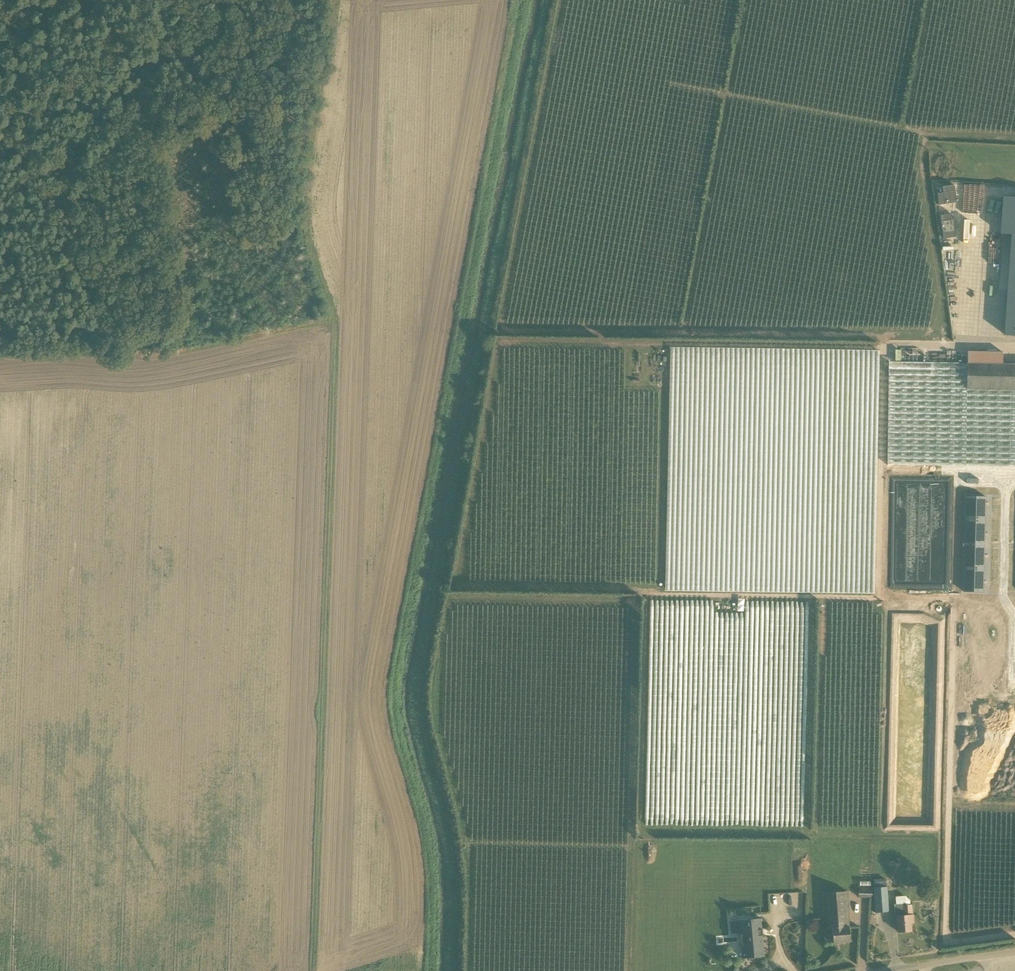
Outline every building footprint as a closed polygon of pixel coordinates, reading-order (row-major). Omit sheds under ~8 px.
[(961,292),(961,312),(969,312),(969,292),(961,292)] [(1002,364),(1002,352),(967,351),(968,363),(889,362),(887,465),(1014,467),(1014,364),(1002,364)] [(960,496),(957,592),(977,593),(980,496),(960,496)] [(973,698),(970,794),(990,795),(992,698),(973,698)] [(876,913),(889,912),(886,879),(873,880),(875,903),(876,913)] [(847,891),(826,893),(825,893),(828,929),(832,929),(833,943),(850,941),(847,891)] [(913,923),(912,905),(896,906),(897,916),(898,932),(911,931),(910,923),(913,923)] [(731,920),(738,957),(760,953),(752,916),(731,920)]
